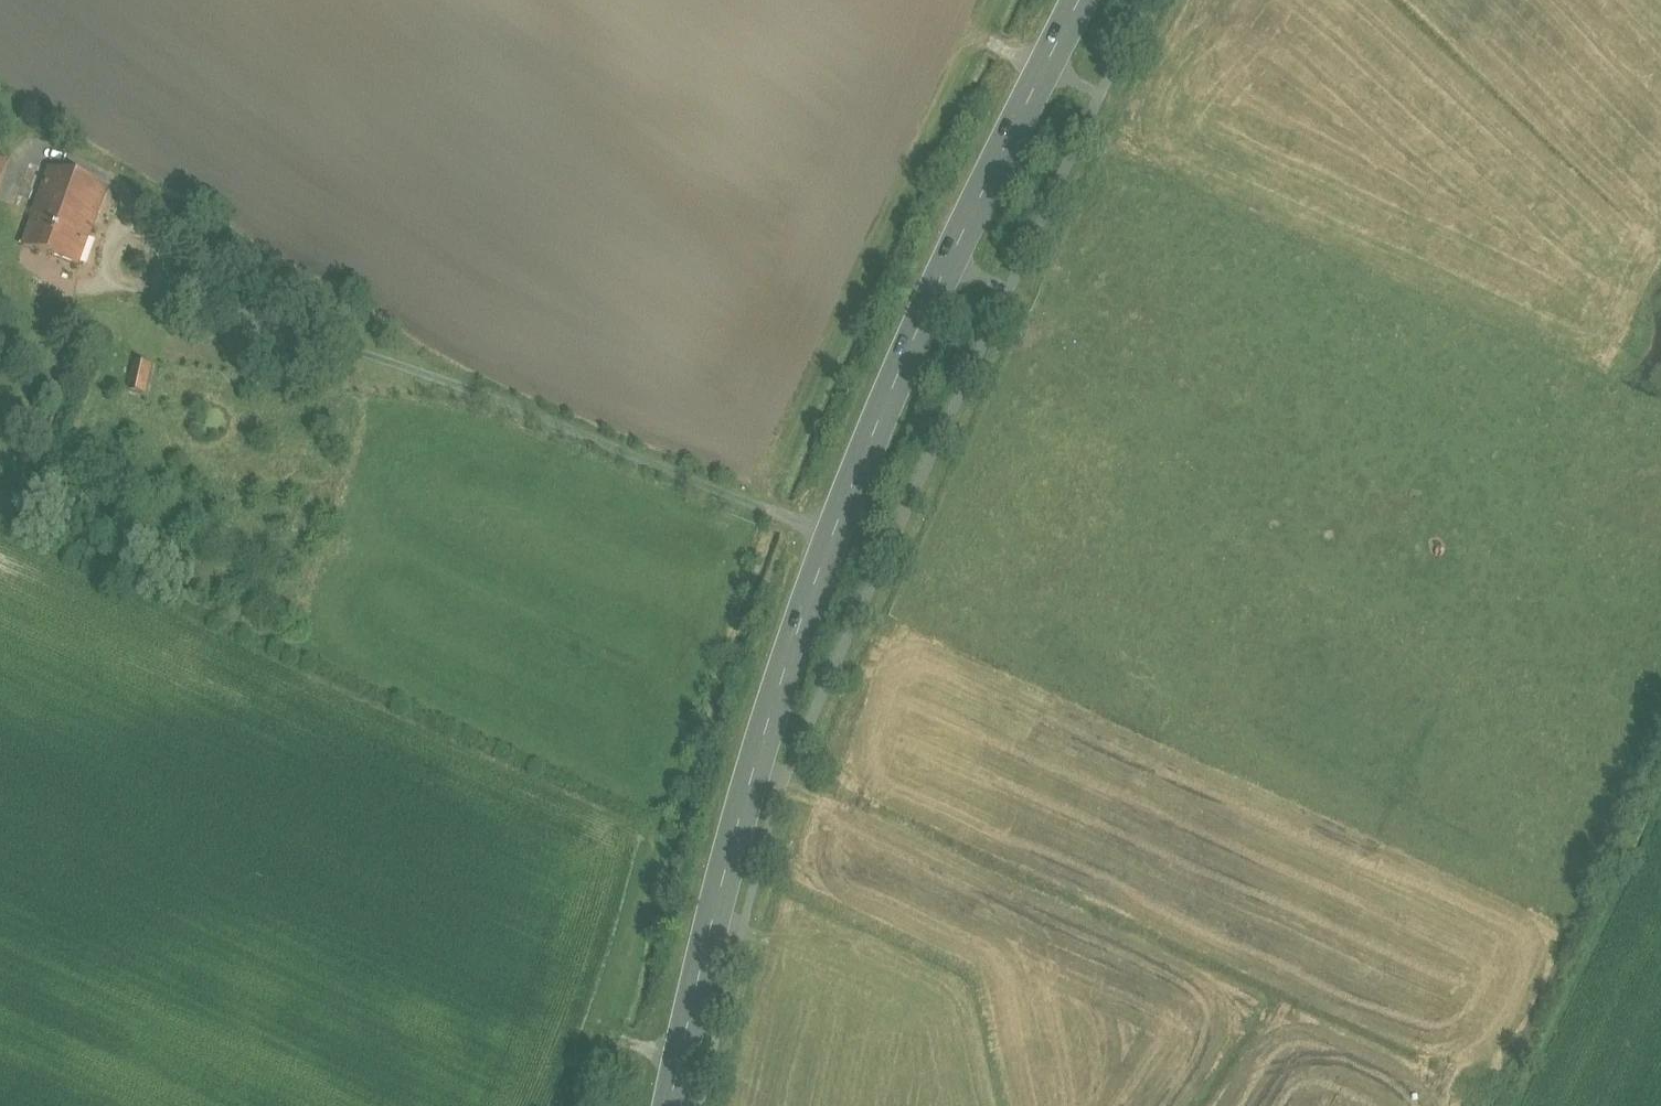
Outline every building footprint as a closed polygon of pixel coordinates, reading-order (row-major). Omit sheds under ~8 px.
[(10,165),(0,161),(0,192),(10,165)] [(76,275),(108,197),(50,173),(18,251),(76,275)] [(144,395),(151,366),(134,361),(126,391),(144,395)]
